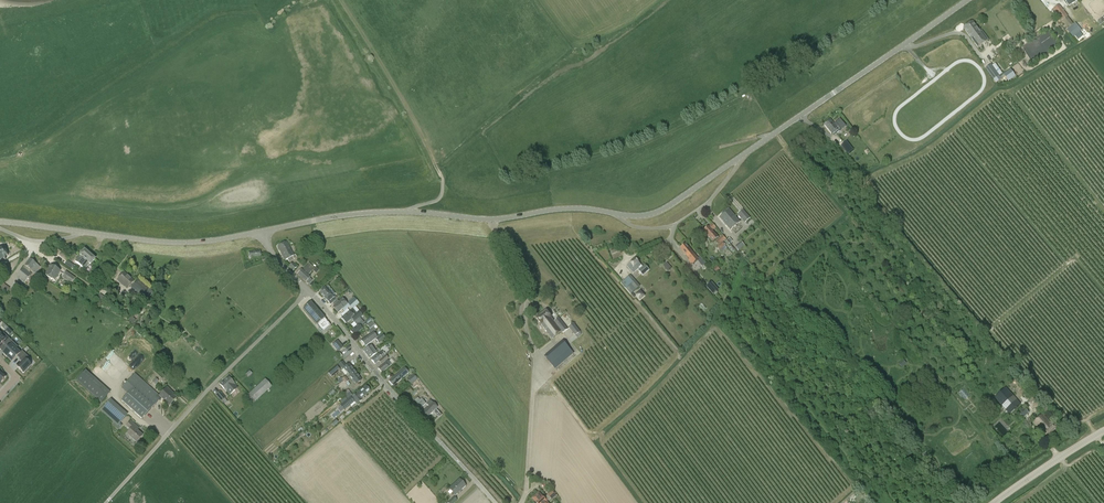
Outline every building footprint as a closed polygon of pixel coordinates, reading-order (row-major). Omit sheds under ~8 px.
[(1073,37),(1081,30),(1078,27),(1077,28),(1076,27),(1076,26),(1074,24),(1073,24),(1067,17),(1068,16),(1059,5),(1051,10),(1060,22),(1066,30),(1067,30),(1069,32),(1069,33),(1070,34),(1071,34),(1073,37)] [(980,32),(972,21),(963,28),(978,48),(988,40),(981,31),(980,32)] [(991,64),(985,69),(993,80),(996,83),(1002,80),(999,76),(999,75),(991,64)] [(1012,71),(1004,76),(1008,81),(1015,76),(1012,71)] [(830,119),(824,124),(834,135),(840,130),(839,130),(841,129),(845,126),(839,118),(835,122),(834,123),(830,119)] [(853,150),(847,142),(842,146),(841,146),(848,154),(853,150)] [(729,209),(719,218),(730,230),(740,222),(729,209)] [(750,221),(751,220),(750,218),(751,218),(743,209),(737,214),(745,222),(748,220),(750,221)] [(715,241),(718,237),(712,231),(716,228),(712,223),(708,226),(709,227),(703,231),(713,242),(715,241)] [(722,236),(719,239),(716,242),(718,245),(717,246),(720,250),(721,250),(722,251),(727,248),(725,246),(725,245),(726,245),(725,244),(724,244),(722,242),(726,239),(722,236)] [(287,242),(277,247),(285,261),(294,256),(287,242)] [(696,264),(699,262),(698,261),(700,259),(701,258),(700,257),(699,258),(698,259),(697,258),(686,244),(680,248),(688,258),(690,257),(693,261),(696,264)] [(80,256),(75,262),(84,270),(89,264),(90,265),(95,259),(84,250),(79,255),(80,256)] [(260,251),(249,253),(250,259),(261,257),(260,251)] [(25,266),(23,268),(16,277),(25,284),(32,275),(29,273),(31,270),(35,274),(40,267),(30,259),(25,266)] [(633,273),(639,268),(642,271),(646,267),(643,264),(642,266),(635,259),(627,266),(633,273)] [(288,266),(293,271),(297,267),(292,262),(288,266)] [(663,266),(668,272),(672,268),(667,262),(663,266)] [(302,270),(302,269),(297,274),(306,283),(306,282),(309,284),(312,281),(310,278),(308,275),(315,268),(309,263),(302,270)] [(55,281),(60,271),(50,265),(44,275),(55,281)] [(71,284),(75,278),(66,271),(61,277),(71,284)] [(127,289),(134,281),(124,272),(117,280),(127,289)] [(636,280),(631,275),(622,283),(631,294),(640,286),(635,280),(636,280)] [(143,296),(144,294),(148,298),(153,292),(149,289),(149,288),(138,279),(130,287),(136,293),(138,291),(143,296)] [(11,287),(13,288),(11,291),(13,292),(16,290),(23,295),(27,290),(15,281),(11,287)] [(711,283),(707,287),(714,294),(718,291),(711,283)] [(6,293),(10,288),(4,284),(0,289),(6,293)] [(326,299),(331,305),(336,300),(334,298),(335,297),(334,295),(335,294),(332,291),(330,293),(326,288),(320,293),(326,300),(326,299)] [(640,301),(645,296),(641,291),(635,295),(640,301)] [(338,313),(347,305),(342,299),(339,302),(337,300),(333,303),(335,305),(333,307),(338,313)] [(353,309),(359,303),(356,300),(350,306),(353,309)] [(311,302),(303,310),(311,319),(312,318),(317,324),(316,325),(322,333),(331,325),(325,318),(311,302)] [(352,309),(350,311),(341,318),(346,323),(351,319),(354,322),(360,318),(363,315),(359,311),(356,314),(352,309)] [(546,311),(536,318),(552,339),(562,331),(563,333),(567,329),(559,318),(554,321),(546,311)] [(371,317),(365,321),(370,329),(376,325),(371,317)] [(364,323),(360,318),(354,322),(357,326),(350,331),(354,336),(362,329),(360,326),(364,323)] [(573,324),(569,327),(576,336),(580,333),(573,324)] [(371,333),(361,341),(365,346),(377,338),(373,333),(376,330),(374,327),(369,330),(371,333)] [(0,337),(0,346),(4,342),(6,344),(11,340),(4,333),(2,334),(0,337)] [(382,334),(376,339),(379,344),(385,338),(382,334)] [(9,347),(3,353),(7,358),(16,348),(18,347),(11,340),(6,344),(9,347)] [(563,340),(544,357),(555,369),(574,353),(563,340)] [(338,341),(333,345),(338,352),(343,348),(338,341)] [(369,347),(364,351),(369,358),(375,354),(377,353),(372,346),(370,347),(369,347)] [(16,348),(7,358),(12,362),(18,356),(20,358),(25,354),(22,351),(21,352),(16,348)] [(385,355),(382,351),(371,360),(375,364),(385,355)] [(23,361),(17,367),(23,373),(31,365),(27,360),(29,358),(25,354),(20,358),(20,359),(23,361)] [(386,356),(379,362),(381,365),(388,359),(386,356)] [(898,363),(902,367),(907,363),(903,359),(898,363)] [(389,367),(392,364),(388,360),(385,362),(378,368),(382,373),(389,367)] [(342,371),(344,370),(349,377),(355,372),(355,371),(355,370),(354,370),(352,368),(352,367),(351,366),(350,366),(349,364),(346,366),(345,365),(340,368),(342,371)] [(332,378),(340,371),(336,366),(328,374),(332,378)] [(393,386),(409,373),(405,368),(389,381),(393,386)] [(104,399),(110,392),(86,369),(76,378),(101,403),(104,399)] [(169,405),(176,398),(171,393),(172,392),(166,387),(159,395),(135,373),(123,387),(129,392),(121,401),(141,419),(158,400),(159,401),(162,398),(169,405)] [(350,377),(352,380),(356,385),(355,386),(356,388),(360,385),(359,383),(361,381),(357,376),(355,373),(350,377)] [(411,385),(413,383),(418,380),(414,375),(413,374),(407,379),(411,385)] [(235,385),(228,377),(220,384),(226,392),(227,392),(230,395),(238,389),(234,385),(235,385)] [(255,401),(272,386),(265,379),(248,394),(255,401)] [(362,400),(361,399),(370,391),(366,386),(356,394),(353,396),(351,398),(348,400),(348,399),(341,405),(343,409),(345,411),(355,402),(354,401),(355,400),(358,403),(362,400)] [(1005,387),(993,398),(1009,415),(1021,404),(1005,387)] [(962,389),(959,392),(964,399),(968,397),(962,389)] [(215,395),(221,402),(226,398),(220,391),(215,395)] [(1028,404),(1032,409),(1039,407),(1039,400),(1032,398),(1028,404)] [(114,422),(112,424),(118,429),(122,425),(120,423),(128,415),(111,399),(100,411),(114,422)] [(421,399),(416,403),(421,408),(426,403),(421,399)] [(425,419),(437,408),(430,400),(426,404),(429,407),(421,414),(425,419)] [(1043,414),(1049,409),(1045,405),(1040,410),(1043,414)] [(1029,413),(1025,409),(1019,414),(1023,419),(1029,413)] [(1055,427),(1052,423),(1052,424),(1051,422),(1050,423),(1043,415),(1033,423),(1046,437),(1056,428),(1055,427)] [(142,435),(137,431),(139,429),(130,421),(126,426),(130,429),(126,434),(136,442),(142,435)] [(1002,438),(1009,431),(999,421),(992,428),(1002,438)] [(459,479),(449,489),(455,495),(465,486),(459,479)] [(548,495),(552,499),(556,496),(552,491),(548,495)] [(546,497),(544,498),(539,493),(533,498),(537,502),(548,502),(546,502),(548,500),(546,497)]
